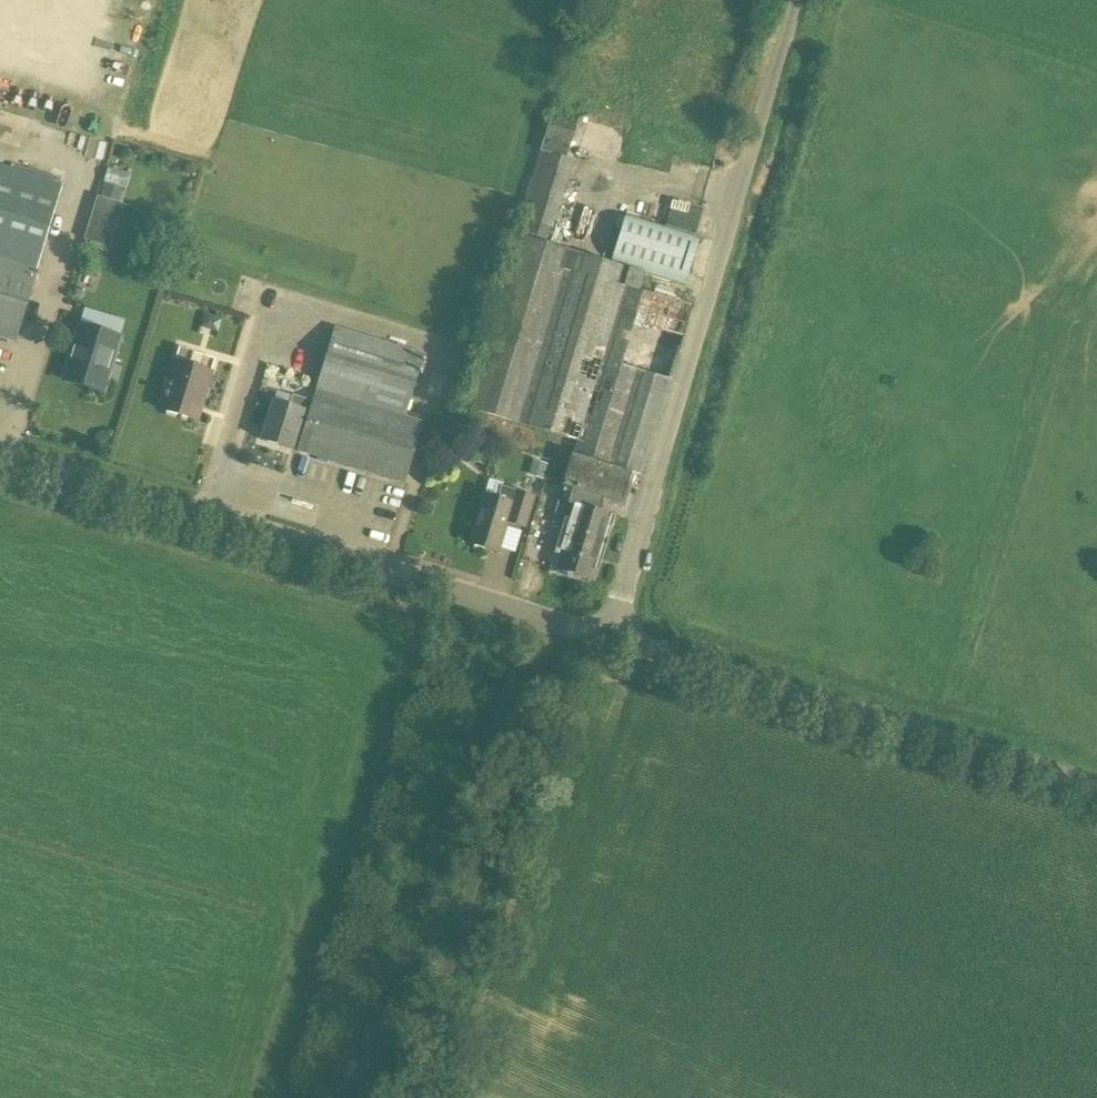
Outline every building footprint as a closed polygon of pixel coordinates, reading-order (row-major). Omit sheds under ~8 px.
[(552,229),(573,160),(565,158),(571,140),(575,126),(550,118),(515,231),(546,241),(549,228),(552,229)] [(65,135),(67,126),(44,121),(42,130),(65,135)] [(11,127),(0,125),(0,134),(9,136),(11,127)] [(61,187),(0,168),(0,339),(14,343),(61,187)] [(695,235),(703,209),(659,195),(650,221),(695,235)] [(109,247),(123,204),(97,196),(83,239),(109,247)] [(685,284),(699,237),(623,215),(610,263),(685,284)] [(517,237),(466,409),(530,428),(580,256),(517,237)] [(563,489),(567,490),(577,493),(577,492),(602,499),(622,505),(632,474),(641,477),(692,307),(638,291),(643,274),(632,271),(581,443),(577,442),(563,489)] [(103,393),(119,337),(79,326),(72,350),(76,351),(67,383),(103,393)] [(403,483),(423,419),(406,411),(422,358),(335,331),(298,451),(403,483)] [(196,423),(212,374),(188,366),(192,354),(179,349),(160,411),(196,423)] [(9,384),(12,373),(0,369),(0,381),(9,384)] [(302,412),(306,400),(292,395),(288,408),(273,403),(261,440),(291,450),(303,412),(302,412)] [(547,463),(533,459),(528,474),(542,478),(547,463)] [(363,476),(357,494),(369,498),(375,480),(363,476)] [(557,502),(554,513),(556,514),(570,518),(569,522),(567,530),(580,534),(579,536),(583,537),(579,549),(598,554),(607,522),(608,517),(598,514),(602,499),(577,492),(577,493),(567,490),(563,489),(560,488),(559,490),(556,501),(557,502)] [(525,527),(533,499),(502,489),(499,500),(483,495),(469,545),(498,553),(507,522),(525,527)] [(590,581),(598,554),(579,549),(583,537),(579,536),(580,534),(567,530),(555,571),(590,581)]
